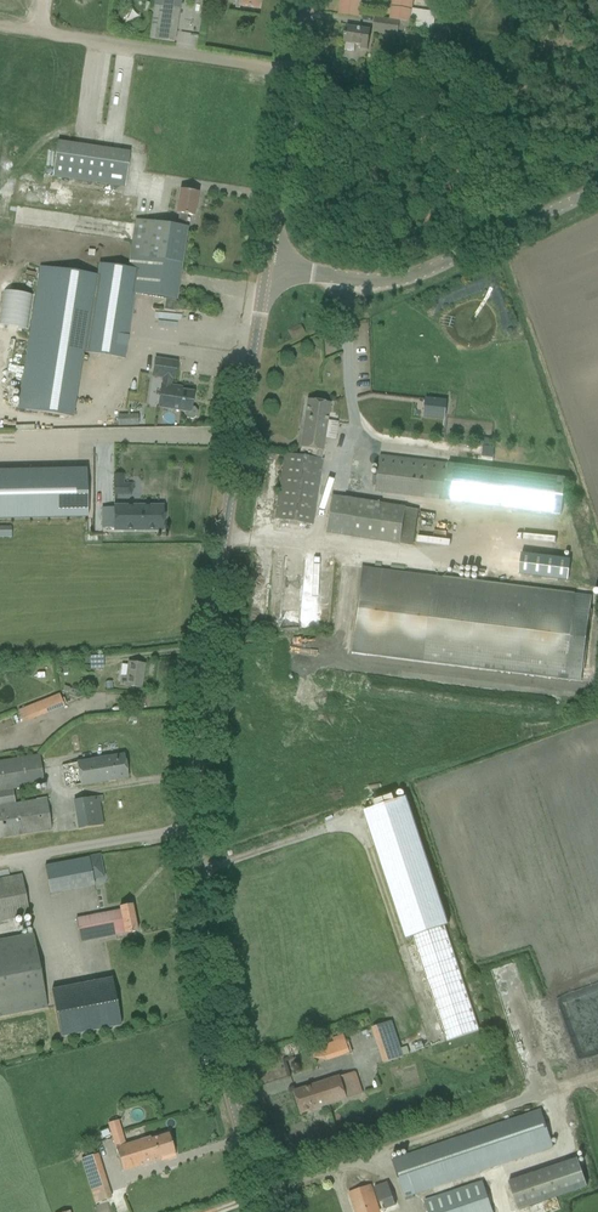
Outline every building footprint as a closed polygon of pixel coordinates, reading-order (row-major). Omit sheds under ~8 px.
[(150,40),(175,44),(175,43),(179,11),(181,0),(155,0),(155,1),(154,6),(154,8),(150,39),(150,40)] [(238,6),(246,8),(258,9),(260,0),(239,0),(238,6)] [(339,14),(359,17),(361,0),(341,0),(339,14)] [(390,19),(375,17),(375,18),(390,20),(401,22),(409,23),(434,26),(436,14),(411,10),(412,0),(393,0),(390,19)] [(398,36),(399,31),(401,22),(390,20),(388,35),(398,36)] [(360,49),(366,50),(370,30),(346,27),(344,43),(346,44),(345,51),(355,52),(356,45),(360,46),(360,49)] [(432,44),(439,45),(446,46),(448,35),(440,34),(434,33),(432,44)] [(52,177),(125,188),(130,153),(58,142),(52,177)] [(178,190),(175,214),(178,214),(179,214),(178,223),(186,224),(188,215),(194,216),(198,193),(186,191),(178,190)] [(136,221),(130,257),(182,265),(188,227),(188,225),(186,224),(178,223),(176,223),(166,221),(166,225),(136,221)] [(28,343),(18,409),(20,409),(39,412),(73,417),(82,353),(125,359),(134,293),(166,299),(164,310),(173,311),(174,307),(175,300),(177,301),(179,288),(181,272),(182,265),(130,257),(128,268),(99,264),(97,275),(68,271),(50,269),(40,267),(28,343)] [(158,407),(186,412),(185,415),(188,419),(193,420),(197,417),(197,412),(195,408),(191,407),(194,393),(177,390),(177,387),(170,386),(171,379),(174,379),(177,362),(155,359),(153,376),(163,378),(162,385),(158,407)] [(426,397),(424,416),(434,417),(437,399),(426,397)] [(285,457),(276,519),(288,521),(313,525),(323,460),(317,459),(318,451),(323,451),(325,438),(328,421),(328,417),(328,416),(330,404),(308,400),(299,456),(286,454),(285,457)] [(129,426),(128,415),(118,416),(118,426),(129,426)] [(482,457),(493,458),(495,448),(492,447),(493,440),(485,439),(484,446),(483,446),(482,457)] [(445,500),(445,498),(534,510),(562,513),(566,479),(380,456),(376,492),(445,500)] [(85,462),(0,462),(0,510),(85,510),(85,462)] [(114,484),(124,484),(124,474),(114,474),(114,484)] [(418,509),(330,496),(324,535),(412,548),(418,509)] [(163,531),(163,507),(134,507),(114,507),(114,509),(102,509),(102,529),(114,529),(114,531),(135,531),(163,531)] [(559,554),(560,539),(522,534),(520,549),(559,554)] [(452,553),(452,545),(415,547),(415,554),(452,553)] [(569,561),(521,556),(518,576),(567,581),(569,561)] [(351,653),(582,682),(592,597),(362,568),(351,653)] [(126,686),(130,687),(142,688),(145,665),(130,663),(128,677),(124,677),(122,684),(126,685),(126,686)] [(23,723),(64,706),(59,695),(18,711),(23,723)] [(39,755),(0,761),(0,839),(52,831),(47,798),(15,803),(13,790),(45,785),(39,755)] [(125,755),(113,757),(76,763),(76,764),(61,767),(64,786),(80,784),(80,785),(116,780),(128,778),(125,755)] [(102,826),(98,803),(104,802),(103,797),(73,801),(77,829),(102,826)] [(446,924),(412,797),(395,801),(394,797),(374,802),(376,809),(368,811),(402,939),(416,935),(444,1040),(478,1031),(450,923),(446,924)] [(94,886),(93,880),(94,880),(89,858),(46,866),(45,866),(51,894),(94,886)] [(0,871),(0,922),(30,916),(22,875),(10,877),(8,870),(0,871)] [(82,942),(116,935),(124,933),(126,934),(138,932),(132,905),(120,907),(118,911),(77,919),(82,942)] [(48,1007),(34,934),(0,941),(0,1017),(48,1007)] [(112,979),(52,990),(61,1038),(121,1026),(112,979)] [(404,1057),(403,1055),(401,1048),(392,1021),(372,1028),(383,1064),(404,1057)] [(332,1037),(333,1040),(312,1047),(317,1063),(351,1053),(345,1033),(332,1037)] [(355,1072),(306,1088),(294,1092),(301,1114),(313,1110),(362,1094),(355,1072)] [(544,1112),(392,1153),(404,1197),(435,1189),(432,1178),(468,1168),(469,1173),(554,1150),(544,1112)] [(108,1124),(109,1129),(112,1137),(123,1134),(119,1121),(108,1124)] [(150,1138),(139,1142),(116,1148),(123,1171),(161,1159),(161,1158),(175,1153),(169,1134),(151,1139),(150,1138)] [(99,1154),(81,1159),(95,1203),(112,1198),(99,1154)] [(587,1185),(576,1154),(506,1177),(516,1209),(587,1185)] [(382,1209),(396,1205),(389,1181),(376,1185),(382,1209)] [(484,1181),(425,1199),(429,1211),(493,1211),(484,1181)]
